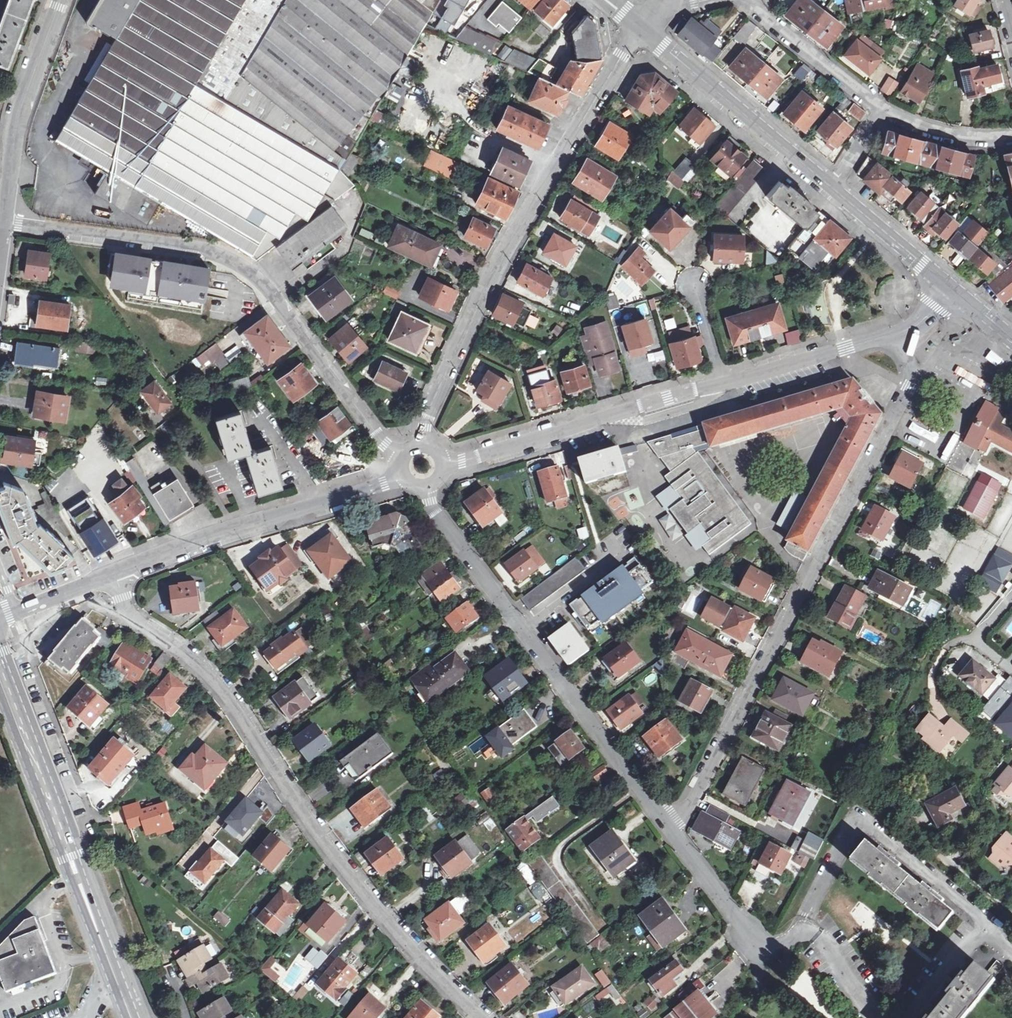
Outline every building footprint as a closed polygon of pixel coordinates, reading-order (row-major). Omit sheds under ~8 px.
[(0,28),(0,64),(7,66),(31,0),(10,0),(0,28)] [(441,0),(98,0),(84,23),(87,28),(93,31),(95,28),(115,41),(54,143),(106,173),(95,193),(147,224),(159,203),(257,259),(276,245),(277,246),(332,205),(356,188),(339,163),(431,15),(441,0)] [(431,15),(441,21),(435,31),(446,36),(451,27),(453,28),(460,17),(458,16),(465,3),(468,4),(470,0),(441,0),(431,15)] [(530,10),(531,8),(538,0),(519,0),(530,10)] [(562,0),(538,0),(531,8),(545,20),(543,22),(552,30),(555,27),(553,25),(559,18),(563,12),(569,6),(562,0)] [(808,0),(797,0),(786,15),(806,30),(822,10),(808,0)] [(861,0),(845,0),(847,13),(863,10),(861,0)] [(866,9),(892,4),(891,0),(864,0),(866,9)] [(955,3),(968,11),(974,2),(975,0),(957,0),(955,3)] [(523,18),(504,2),(489,20),(498,27),(502,22),(512,31),(523,18)] [(980,6),(974,2),(968,11),(974,15),(980,6)] [(468,4),(465,3),(458,16),(460,17),(468,4)] [(841,26),(822,10),(806,30),(827,46),(841,26)] [(686,20),(681,17),(674,27),(678,30),(679,30),(704,50),(717,35),(702,23),(691,14),(686,20)] [(595,23),(585,16),(582,19),(572,31),(576,61),(572,60),(556,85),(568,90),(579,95),(601,59),(595,23)] [(707,17),(702,23),(717,35),(722,29),(707,17)] [(747,21),(734,37),(745,45),(750,39),(748,36),(754,28),(747,21)] [(492,57),(502,43),(467,28),(456,41),(492,57)] [(988,32),(987,29),(970,33),(973,49),(991,45),(990,41),(992,41),(990,32),(988,32)] [(880,58),(858,40),(845,55),(868,73),(880,58)] [(538,59),(502,43),(492,57),(527,72),(538,59)] [(783,79),(747,49),(731,67),(768,97),(783,79)] [(700,51),(697,54),(706,60),(708,57),(700,51)] [(541,79),(549,82),(557,68),(539,59),(528,73),(541,79)] [(925,69),(916,64),(899,91),(907,97),(908,95),(919,102),(927,89),(925,85),(931,77),(923,71),(925,69)] [(811,72),(804,66),(796,77),(802,82),(811,72)] [(977,67),(960,71),(968,97),(1005,88),(1000,67),(996,68),(996,66),(978,70),(977,67)] [(812,70),(811,72),(802,82),(806,86),(814,76),(819,80),(822,78),(812,70)] [(676,91),(654,72),(648,73),(639,75),(624,99),(649,114),(653,107),(659,111),(676,91)] [(557,114),(568,90),(556,85),(549,82),(541,79),(530,101),(557,114)] [(896,84),(888,79),(881,90),(889,95),(896,84)] [(821,110),(802,93),(792,104),(790,102),(780,115),(792,126),(794,122),(804,130),(821,110)] [(547,124),(508,106),(498,129),(537,147),(547,124)] [(865,115),(854,106),(849,113),(859,122),(865,115)] [(714,125),(694,108),(680,126),(700,141),(714,125)] [(851,129),(832,113),(817,131),(837,147),(851,129)] [(609,122),(595,146),(617,159),(631,136),(609,122)] [(837,147),(817,131),(812,136),(833,152),(837,147)] [(901,136),(887,133),(882,152),(969,175),(973,154),(952,149),(953,147),(946,145),(945,147),(907,138),(907,135),(902,134),(901,136)] [(741,144),(730,135),(712,157),(731,173),(746,154),(738,147),(741,144)] [(1002,151),(1011,191),(1011,149),(1002,151)] [(459,163),(432,150),(425,165),(453,177),(459,163)] [(531,162),(507,151),(496,174),(521,185),(531,162)] [(363,159),(351,154),(344,166),(350,172),(356,161),(361,163),(363,159)] [(911,189),(892,172),(877,159),(876,160),(868,154),(858,171),(863,176),(862,177),(879,193),(881,192),(890,200),(894,195),(901,201),(911,189)] [(588,160),(574,181),(600,199),(614,177),(588,160)] [(763,169),(753,160),(715,205),(726,214),(763,169)] [(690,168),(683,162),(675,172),(682,177),(690,168)] [(517,191),(489,178),(478,205),(506,217),(517,191)] [(816,212),(778,181),(766,196),(803,228),(816,212)] [(920,217),(935,200),(920,188),(905,205),(920,217)] [(600,216),(571,200),(561,217),(590,234),(600,216)] [(945,237),(959,220),(939,204),(923,224),(934,234),(937,231),(945,237)] [(299,275),(335,248),(330,241),(349,227),(332,205),(277,246),(299,275)] [(688,226),(666,207),(648,229),(670,248),(688,226)] [(806,229),(789,248),(812,268),(820,259),(816,256),(823,247),(828,250),(835,256),(852,235),(831,218),(815,237),(806,229)] [(495,228),(477,220),(469,236),(486,245),(495,228)] [(439,243),(400,226),(391,247),(405,253),(407,249),(431,260),(439,243)] [(360,228),(359,234),(371,237),(372,231),(360,228)] [(967,256),(977,245),(957,228),(947,239),(967,256)] [(577,246),(555,234),(545,253),(567,264),(577,246)] [(742,234),(713,235),(713,243),(710,243),(710,258),(712,258),(713,259),(743,259),(742,234)] [(353,240),(348,258),(359,261),(365,244),(353,240)] [(997,260),(977,245),(967,256),(987,273),(997,260)] [(647,253),(640,247),(623,266),(643,284),(655,270),(642,259),(647,253)] [(820,259),(828,250),(823,247),(816,256),(820,259)] [(49,254),(29,251),(27,259),(30,259),(28,276),(46,279),(49,254)] [(209,269),(123,255),(122,259),(116,258),(114,269),(116,270),(114,284),(204,299),(209,269)] [(988,282),(1004,302),(1011,295),(1011,264),(988,282)] [(553,279),(527,265),(518,282),(543,296),(553,279)] [(784,271),(776,273),(779,282),(787,280),(784,271)] [(456,290),(430,278),(422,297),(446,309),(456,290)] [(350,300),(336,279),(312,296),(327,317),(350,300)] [(403,288),(389,281),(385,290),(399,297),(403,288)] [(524,303),(505,293),(495,313),(514,322),(515,320),(525,325),(533,310),(523,305),(524,303)] [(618,307),(615,295),(605,298),(609,310),(611,309),(618,307)] [(70,305),(40,300),(36,325),(66,329),(70,305)] [(753,313),(760,336),(783,329),(776,306),(753,313)] [(427,325),(402,313),(389,340),(416,352),(427,325)] [(753,313),(727,320),(734,344),(760,336),(753,313)] [(291,345),(267,314),(239,335),(263,366),(291,345)] [(666,330),(677,327),(674,316),(663,319),(666,330)] [(652,340),(644,319),(643,319),(622,325),(629,351),(651,345),(650,341),(652,340)] [(563,327),(558,323),(552,330),(557,334),(563,327)] [(602,325),(586,329),(587,336),(581,338),(586,357),(593,356),(595,363),(599,375),(608,373),(607,368),(617,365),(609,336),(605,337),(602,325)] [(354,336),(347,327),(329,340),(347,363),(362,351),(352,338),(354,336)] [(800,327),(785,331),(789,343),(803,339),(800,327)] [(692,337),(671,343),(677,365),(680,365),(681,370),(704,363),(703,358),(699,358),(692,337)] [(95,343),(81,341),(80,351),(94,353),(95,343)] [(220,348),(215,341),(203,351),(208,357),(220,348)] [(60,348),(18,342),(15,360),(57,366),(60,348)] [(224,353),(220,348),(208,357),(211,362),(224,353)] [(593,356),(586,357),(588,365),(595,363),(593,356)] [(394,366),(384,362),(376,379),(399,390),(408,372),(406,372),(407,369),(395,364),(394,366)] [(562,368),(563,371),(584,365),(583,362),(562,368)] [(315,382),(301,365),(279,381),(292,399),(315,382)] [(590,385),(584,365),(563,371),(562,372),(568,391),(576,389),(577,392),(589,388),(588,386),(590,385)] [(511,382),(490,370),(476,392),(484,397),(486,393),(499,401),(511,382)] [(558,404),(562,403),(552,370),(529,378),(537,406),(541,406),(543,408),(553,406),(552,403),(557,401),(558,404)] [(248,376),(229,382),(232,391),(251,386),(248,376)] [(751,411),(758,433),(836,411),(846,408),(853,418),(849,426),(812,495),(794,529),(790,537),(791,538),(787,545),(790,549),(794,552),(798,553),(801,554),(801,555),(806,558),(811,548),(883,414),(855,380),(751,411)] [(155,381),(141,391),(158,413),(171,403),(155,381)] [(68,396),(39,391),(35,414),(64,418),(68,396)] [(499,401),(486,393),(484,397),(483,398),(497,406),(499,401)] [(986,404),(980,415),(979,415),(970,430),(971,431),(965,443),(977,450),(977,449),(984,452),(989,442),(1011,454),(1011,432),(999,425),(1004,418),(997,414),(998,411),(986,404)] [(349,425),(336,407),(318,422),(331,439),(349,425)] [(846,408),(836,411),(840,414),(843,418),(849,426),(853,418),(846,408)] [(239,411),(214,417),(227,458),(244,452),(256,493),(280,486),(268,445),(254,449),(254,447),(250,447),(239,411)] [(751,411),(714,422),(721,444),(758,433),(751,411)] [(712,446),(721,444),(714,422),(698,426),(699,431),(674,440),(672,435),(649,442),(661,458),(662,458),(672,472),(666,477),(668,479),(673,486),(674,485),(678,490),(677,491),(684,500),(671,510),(689,534),(701,525),(712,539),(704,545),(704,546),(711,555),(751,524),(699,451),(698,452),(694,447),(711,442),(712,446)] [(1,451),(0,456),(0,461),(31,465),(40,466),(41,452),(33,451),(35,440),(7,436),(5,447),(5,452),(1,451)] [(897,438),(893,446),(901,450),(905,442),(897,438)] [(621,449),(581,461),(588,483),(627,472),(621,449)] [(924,465),(906,455),(893,478),(911,488),(924,465)] [(126,463),(165,526),(190,511),(195,508),(174,474),(151,489),(132,459),(126,463)] [(94,463),(97,472),(106,469),(103,460),(94,463)] [(50,461),(46,469),(55,473),(59,466),(50,461)] [(541,474),(550,503),(557,501),(568,498),(568,497),(563,480),(565,479),(562,469),(560,470),(559,468),(541,474)] [(122,494),(111,503),(124,520),(142,506),(136,498),(139,495),(133,487),(128,490),(127,489),(128,487),(121,478),(112,484),(119,494),(121,493),(122,494)] [(46,491),(42,493),(45,504),(39,507),(40,509),(31,512),(22,490),(5,483),(4,487),(0,489),(0,504),(2,509),(15,541),(18,539),(51,569),(66,563),(65,558),(70,553),(49,533),(56,526),(66,536),(71,534),(46,491)] [(998,494),(978,484),(964,511),(984,520),(998,494)] [(674,485),(673,486),(660,494),(671,510),(684,500),(677,491),(678,490),(674,485)] [(931,487),(925,485),(922,491),(928,494),(931,487)] [(794,529),(812,495),(799,488),(781,522),(794,529)] [(503,512),(486,490),(468,504),(469,506),(467,507),(473,514),(475,513),(485,525),(503,512)] [(88,497),(67,510),(82,532),(81,533),(94,554),(99,551),(117,539),(103,519),(88,497)] [(570,505),(568,498),(557,501),(559,508),(570,505)] [(895,518),(877,508),(866,529),(884,539),(895,518)] [(379,548),(390,553),(399,557),(401,556),(404,558),(424,543),(406,517),(402,516),(398,514),(368,523),(376,549),(379,548)] [(701,525),(689,534),(701,549),(704,546),(704,545),(712,539),(701,525)] [(586,526),(576,529),(579,541),(589,538),(586,526)] [(309,548),(331,578),(354,562),(332,531),(309,548)] [(533,545),(526,550),(539,568),(546,562),(533,545)] [(884,551),(875,547),(872,554),(880,559),(884,551)] [(264,561),(254,568),(262,578),(259,580),(266,591),(267,593),(268,594),(270,595),(272,594),(283,586),(282,584),(288,580),(287,578),(296,571),(281,548),(272,554),(271,552),(262,559),(264,561)] [(507,564),(521,582),(539,568),(526,550),(507,564)] [(998,551),(985,575),(1001,584),(1011,564),(1011,560),(998,551)] [(577,578),(587,570),(577,557),(521,598),(531,612),(577,578)] [(571,605),(590,630),(655,582),(636,557),(628,563),(630,564),(626,567),(625,565),(584,596),(585,597),(580,601),(579,599),(571,605)] [(431,580),(426,585),(433,594),(436,592),(457,576),(454,572),(453,573),(444,561),(427,574),(431,580)] [(742,589),(762,599),(767,591),(770,593),(777,581),(752,568),(742,589)] [(911,590),(880,572),(872,588),(873,589),(872,591),(901,607),(911,590)] [(431,580),(427,574),(421,578),(426,585),(431,580)] [(979,585),(995,594),(1001,584),(985,575),(979,585)] [(457,576),(436,592),(443,601),(463,587),(459,581),(460,580),(457,576)] [(676,580),(680,586),(686,582),(681,576),(676,580)] [(181,587),(172,588),(174,604),(178,604),(180,613),(200,611),(196,583),(181,585),(181,587)] [(866,598),(846,587),(830,617),(850,627),(851,625),(852,625),(866,598)] [(722,629),(721,630),(743,643),(757,617),(734,605),(733,607),(711,595),(700,616),(722,629)] [(479,618),(468,602),(446,618),(455,631),(469,622),(471,624),(479,618)] [(217,611),(205,620),(218,638),(224,645),(234,638),(247,628),(234,610),(223,619),(217,611)] [(106,650),(117,638),(100,628),(97,631),(84,620),(78,628),(77,627),(70,635),(69,635),(62,643),(62,644),(56,652),(56,653),(50,660),(63,671),(65,668),(71,674),(78,665),(78,664),(93,647),(94,647),(97,644),(106,650)] [(571,624),(552,638),(571,664),(590,650),(571,624)] [(360,633),(370,641),(375,635),(365,626),(360,633)] [(295,632),(307,648),(315,643),(302,627),(295,632)] [(688,629),(676,652),(690,659),(692,656),(713,667),(711,670),(721,675),(733,653),(688,629)] [(273,648),(266,653),(275,666),(277,668),(298,653),(299,656),(308,649),(307,648),(295,632),(284,639),(282,636),(271,645),(273,648)] [(224,645),(218,638),(214,641),(222,653),(237,642),(234,638),(224,645)] [(821,645),(814,642),(803,662),(830,675),(841,653),(822,643),(821,645)] [(125,643),(111,667),(119,672),(116,677),(125,682),(128,678),(137,684),(152,660),(125,643)] [(607,659),(615,671),(619,676),(640,661),(627,644),(607,659)] [(685,668),(690,659),(676,652),(673,649),(668,659),(685,668)] [(277,668),(275,666),(274,667),(278,674),(301,658),(299,656),(298,653),(277,668)] [(164,654),(156,664),(161,668),(162,669),(170,658),(164,654)] [(446,669),(442,663),(416,683),(427,697),(440,686),(442,689),(466,671),(465,669),(467,667),(460,658),(446,669)] [(382,665),(384,667),(393,661),(391,659),(382,665)] [(613,672),(615,671),(607,659),(604,661),(613,672)] [(489,676),(504,696),(526,681),(511,660),(489,676)] [(994,681),(972,663),(960,678),(982,696),(994,681)] [(161,668),(156,664),(152,669),(157,673),(161,668)] [(392,678),(399,686),(408,679),(402,671),(392,678)] [(171,674),(151,697),(167,711),(187,688),(171,674)] [(716,690),(692,677),(680,701),(701,712),(702,710),(706,711),(716,690)] [(304,678),(277,698),(292,718),(319,698),(304,678)] [(813,696),(785,680),(779,691),(782,692),(778,701),(804,715),(813,696)] [(88,687),(70,707),(91,725),(97,718),(108,705),(88,687)] [(609,714),(616,724),(619,723),(622,727),(630,722),(642,712),(629,695),(609,710),(611,712),(609,714)] [(414,699),(410,702),(415,710),(419,707),(414,699)] [(513,745),(533,729),(525,719),(532,714),(527,707),(487,736),(502,757),(515,747),(513,745)] [(773,715),(786,722),(790,716),(776,709),(773,715)] [(763,727),(770,713),(767,712),(761,725),(763,727)] [(773,715),(770,713),(763,727),(761,725),(755,736),(780,750),(793,726),(786,722),(773,715)] [(944,729),(929,717),(917,732),(925,738),(941,752),(953,738),(961,745),(968,737),(951,722),(944,729)] [(97,718),(91,725),(95,728),(101,721),(97,718)] [(667,720),(645,737),(660,757),(682,739),(667,720)] [(632,725),(630,722),(622,727),(619,723),(616,724),(622,733),(632,725)] [(316,726),(296,741),(310,760),(330,745),(316,726)] [(587,751),(573,731),(550,748),(567,771),(576,764),(574,761),(587,751)] [(376,736),(391,756),(394,754),(379,734),(376,736)] [(376,736),(341,762),(346,768),(350,765),(361,778),(391,756),(376,736)] [(484,736),(469,746),(473,753),(488,742),(484,736)] [(115,740),(91,768),(106,781),(110,785),(135,756),(125,748),(128,744),(121,738),(118,742),(115,740)] [(939,755),(941,752),(925,738),(922,741),(939,755)] [(164,747),(158,754),(162,758),(168,751),(164,747)] [(193,757),(182,769),(205,789),(226,764),(207,747),(196,759),(193,757)] [(765,767),(744,756),(736,773),(741,776),(733,790),(738,793),(735,799),(746,805),(765,767)] [(350,765),(346,768),(356,781),(361,778),(350,765)] [(609,773),(605,766),(595,774),(599,780),(609,773)] [(1010,770),(1008,769),(994,786),(996,787),(1000,791),(1007,797),(1011,796),(1011,767),(1010,770)] [(725,794),(735,799),(738,793),(733,790),(741,776),(736,773),(725,794)] [(807,791),(789,782),(771,814),(793,826),(803,808),(799,806),(807,791)] [(996,796),(1000,791),(996,787),(991,793),(996,796)] [(491,788),(484,794),(491,804),(498,798),(491,788)] [(379,790),(353,809),(367,827),(392,808),(379,790)] [(799,806),(803,808),(810,793),(807,791),(799,806)] [(961,807),(952,792),(926,808),(938,828),(950,821),(947,815),(961,807)] [(463,794),(457,798),(461,804),(467,800),(463,794)] [(553,795),(508,828),(523,849),(532,843),(529,840),(539,833),(529,819),(534,815),(539,821),(561,805),(553,795)] [(225,824),(232,830),(242,838),(258,819),(267,826),(276,816),(268,805),(265,808),(260,815),(251,807),(254,805),(246,799),(225,824)] [(138,804),(124,807),(130,827),(144,824),(147,834),(158,831),(158,829),(171,825),(166,805),(141,812),(138,804)] [(729,814),(712,804),(707,813),(704,812),(697,829),(732,846),(740,830),(725,822),(729,814)] [(260,810),(254,805),(251,807),(260,815),(265,808),(263,806),(260,810)] [(158,829),(158,831),(159,834),(173,829),(171,825),(158,829)] [(595,847),(616,876),(638,860),(617,831),(595,847)] [(809,856),(816,859),(824,838),(807,832),(804,839),(796,836),(790,852),(795,854),(792,862),(805,867),(809,856)] [(1005,834),(992,850),(993,856),(989,860),(998,866),(1011,866),(1011,840),(1005,834)] [(272,836),(255,856),(273,871),(290,851),(272,836)] [(458,843),(471,861),(481,854),(468,836),(458,843)] [(389,838),(368,854),(383,874),(404,859),(389,838)] [(200,863),(192,872),(206,884),(225,861),(232,867),(239,858),(218,841),(200,863)] [(876,850),(865,841),(851,859),(870,874),(868,876),(881,887),(883,885),(906,905),(905,906),(917,917),(919,914),(938,929),(952,912),(941,902),(943,900),(922,883),(919,885),(897,867),(899,865),(878,848),(876,850)] [(457,842),(438,856),(444,864),(440,866),(449,879),(472,863),(471,861),(458,843),(457,842)] [(792,855),(770,843),(759,866),(771,872),(771,871),(780,876),(792,855)] [(587,941),(600,932),(542,856),(531,864),(587,941)] [(192,872),(200,863),(198,861),(189,870),(192,872)] [(206,884),(192,872),(187,877),(201,889),(206,884)] [(540,888),(534,893),(539,900),(546,895),(540,888)] [(275,899),(259,918),(280,936),(293,921),(288,917),(298,904),(285,893),(277,901),(275,899)] [(463,894),(450,903),(457,913),(464,908),(470,903),(463,894)] [(644,917),(665,945),(687,930),(665,902),(644,917)] [(309,923),(329,940),(346,920),(326,903),(309,923)] [(450,903),(427,920),(441,940),(464,923),(457,913),(450,903)] [(219,912),(211,921),(222,931),(230,921),(219,912)] [(57,973),(47,945),(36,916),(26,920),(0,947),(0,974),(7,992),(57,973)] [(568,922),(562,927),(568,936),(574,931),(568,922)] [(490,925),(469,940),(485,961),(506,946),(490,925)] [(203,946),(199,939),(188,946),(192,953),(179,960),(185,972),(179,975),(183,981),(186,980),(189,986),(198,982),(204,993),(229,978),(222,965),(209,972),(204,964),(212,959),(205,946),(203,946)] [(318,968),(328,957),(321,951),(311,963),(317,969),(318,968)] [(345,952),(340,959),(347,965),(353,958),(345,952)] [(270,957),(264,964),(269,969),(276,962),(270,957)] [(340,959),(318,984),(337,1000),(347,989),(345,988),(357,973),(347,965),(340,959)] [(967,1009),(969,1011),(980,999),(977,996),(1002,966),(995,960),(985,971),(977,963),(967,975),(963,973),(946,993),(949,995),(930,1017),(960,1017),(967,1009)] [(671,978),(674,982),(681,976),(679,973),(683,970),(677,961),(651,980),(656,988),(667,981),(671,978)] [(512,964),(490,983),(506,1003),(529,985),(512,964)] [(570,980),(556,990),(557,991),(566,1004),(567,1004),(597,983),(584,966),(569,977),(570,980)] [(612,985),(608,988),(616,999),(621,996),(612,985)] [(303,987),(294,997),(300,1002),(309,991),(303,987)] [(348,990),(338,1002),(345,1007),(354,995),(348,990)] [(566,1004),(557,991),(553,995),(562,1007),(566,1004)] [(685,1017),(715,1017),(717,1016),(699,992),(677,1008),(685,1017)] [(646,1002),(652,1007),(660,998),(654,993),(646,1002)] [(350,1017),(378,1017),(386,1008),(370,995),(350,1017)] [(224,998),(199,1013),(202,1017),(225,1017),(232,1012),(224,998)] [(408,1017),(438,1017),(439,1017),(422,1001),(408,1017)] [(642,1017),(646,1017),(649,1015),(640,1004),(634,1008),(642,1017)]
